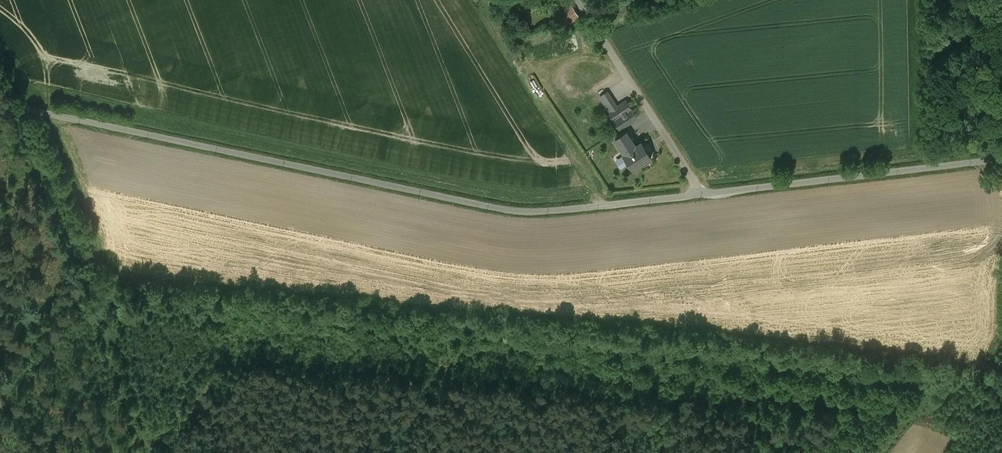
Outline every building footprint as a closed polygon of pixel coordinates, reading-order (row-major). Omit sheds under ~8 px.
[(561,9),(568,23),(583,16),(575,2),(561,9)] [(632,110),(616,120),(622,129),(638,119),(632,110)] [(625,133),(616,139),(620,145),(629,139),(625,133)] [(635,147),(629,139),(620,145),(625,152),(624,153),(634,168),(651,157),(642,142),(635,147)]
